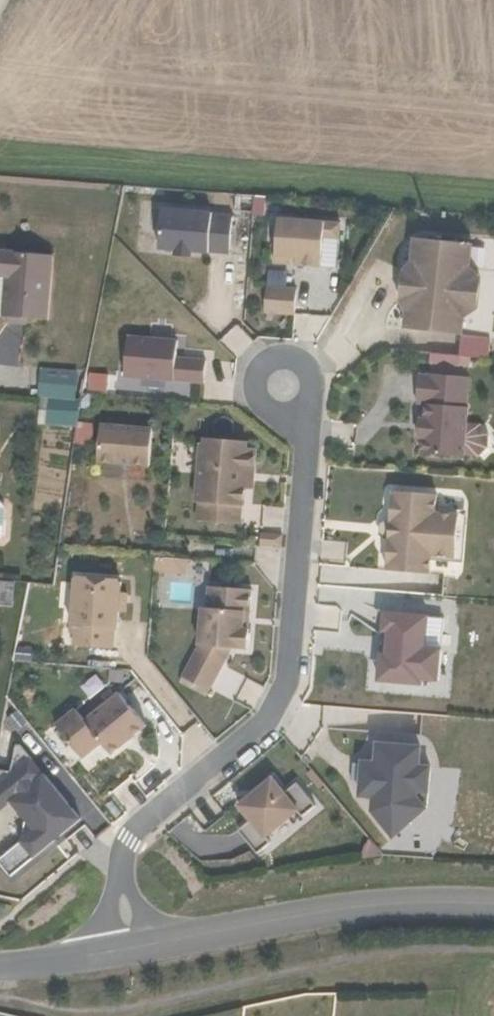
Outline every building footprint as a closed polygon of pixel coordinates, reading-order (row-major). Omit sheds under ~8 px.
[(214,215),(164,211),(161,251),(178,252),(195,254),(211,255),(211,254),(231,255),(234,218),(214,216),(214,215)] [(326,223),(280,220),(277,257),(298,259),(297,266),(323,268),(326,223)] [(467,276),(462,272),(465,244),(422,240),(419,267),(417,267),(411,272),(408,302),(413,308),(415,308),(413,329),(455,333),(458,312),(463,310),(468,305),(471,300),(472,294),(472,287),(471,282),(467,276)] [(2,252),(0,277),(9,277),(8,294),(6,319),(47,322),(52,256),(2,252)] [(298,259),(277,257),(276,265),(297,266),(298,259)] [(9,277),(0,277),(0,278),(0,294),(8,294),(9,277)] [(299,291),(269,289),(267,314),(297,316),(299,291)] [(490,337),(461,335),(460,355),(489,356),(490,337)] [(204,383),(206,362),(176,360),(177,341),(128,337),(125,376),(204,383)] [(43,370),(41,396),(76,399),(78,373),(43,370)] [(429,375),(418,374),(416,403),(425,403),(424,419),(422,438),(421,453),(464,456),(467,407),(466,406),(468,376),(429,374),(429,375)] [(79,423),(82,400),(52,398),(46,423),(79,425),(79,423)] [(96,425),(79,423),(79,425),(76,443),(93,445),(96,425)] [(155,429),(103,424),(100,461),(152,466),(155,429)] [(488,426),(469,425),(468,446),(488,447),(488,426)] [(248,442),(205,438),(205,445),(197,444),(192,502),(200,503),(198,521),(241,525),(243,506),(245,507),(248,473),(256,467),(256,456),(250,448),(247,448),(248,442)] [(256,467),(248,473),(247,490),(254,490),(256,467)] [(388,560),(431,564),(433,545),(457,547),(459,515),(435,513),(437,494),(393,491),(391,523),(387,522),(382,527),(381,537),(385,541),(389,542),(388,560)] [(172,599),(207,603),(211,562),(157,556),(155,572),(175,574),(172,599)] [(121,579),(79,575),(79,578),(76,578),(72,623),(77,623),(74,646),(113,649),(115,628),(119,628),(123,582),(120,582),(121,579)] [(13,581),(0,580),(0,604),(12,604),(13,581)] [(253,588),(211,585),(209,606),(204,606),(201,644),(185,676),(211,689),(233,647),(244,647),(244,646),(250,647),(251,628),(245,627),(247,611),(252,611),(253,588)] [(379,611),(376,683),(440,685),(441,647),(426,647),(427,612),(379,611)] [(428,617),(427,644),(442,645),(443,617),(428,617)] [(142,730),(107,684),(55,724),(81,758),(101,743),(109,754),(142,730)] [(367,742),(365,797),(379,798),(378,832),(428,834),(430,764),(425,764),(426,744),(367,742)] [(0,856),(0,859),(7,871),(100,817),(86,792),(66,803),(39,757),(0,779),(0,812),(11,805),(31,838),(0,856)] [(257,853),(271,842),(267,837),(299,812),(302,817),(317,806),(297,781),(285,791),(272,775),(236,803),(249,819),(237,829),(257,853)]
